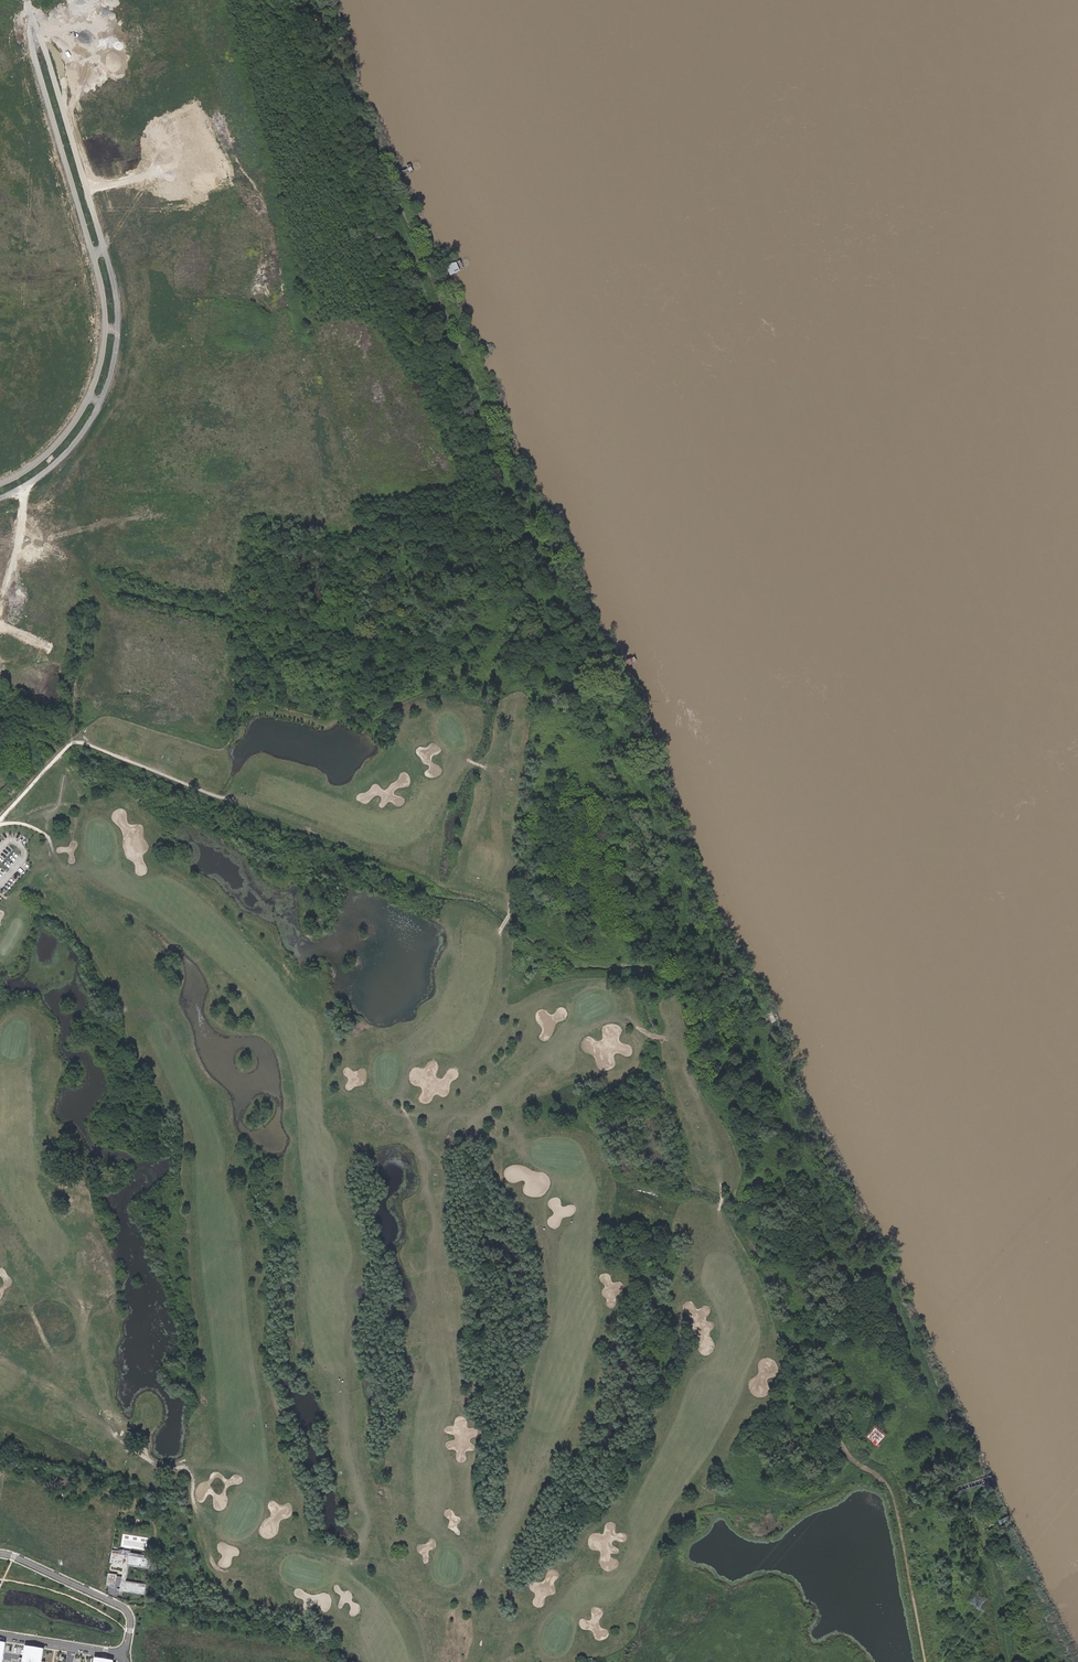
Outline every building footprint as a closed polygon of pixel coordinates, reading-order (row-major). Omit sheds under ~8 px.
[(3,615),(9,618),(13,610),(6,607),(3,615)] [(9,615),(6,621),(26,629),(29,621),(14,615),(13,617),(9,615)] [(26,630),(33,632),(36,624),(30,621),(26,630)] [(48,638),(52,630),(42,625),(39,633),(48,638)] [(121,1590),(145,1594),(146,1584),(125,1580),(127,1565),(148,1568),(150,1555),(130,1552),(129,1552),(123,1551),(124,1546),(117,1545),(116,1550),(112,1549),(110,1562),(124,1564),(122,1576),(117,1575),(117,1574),(109,1573),(107,1585),(109,1585),(111,1586),(114,1588),(116,1589),(118,1590),(121,1590)] [(25,1646),(23,1659),(19,1659),(19,1661),(42,1661),(44,1649),(25,1646)]
